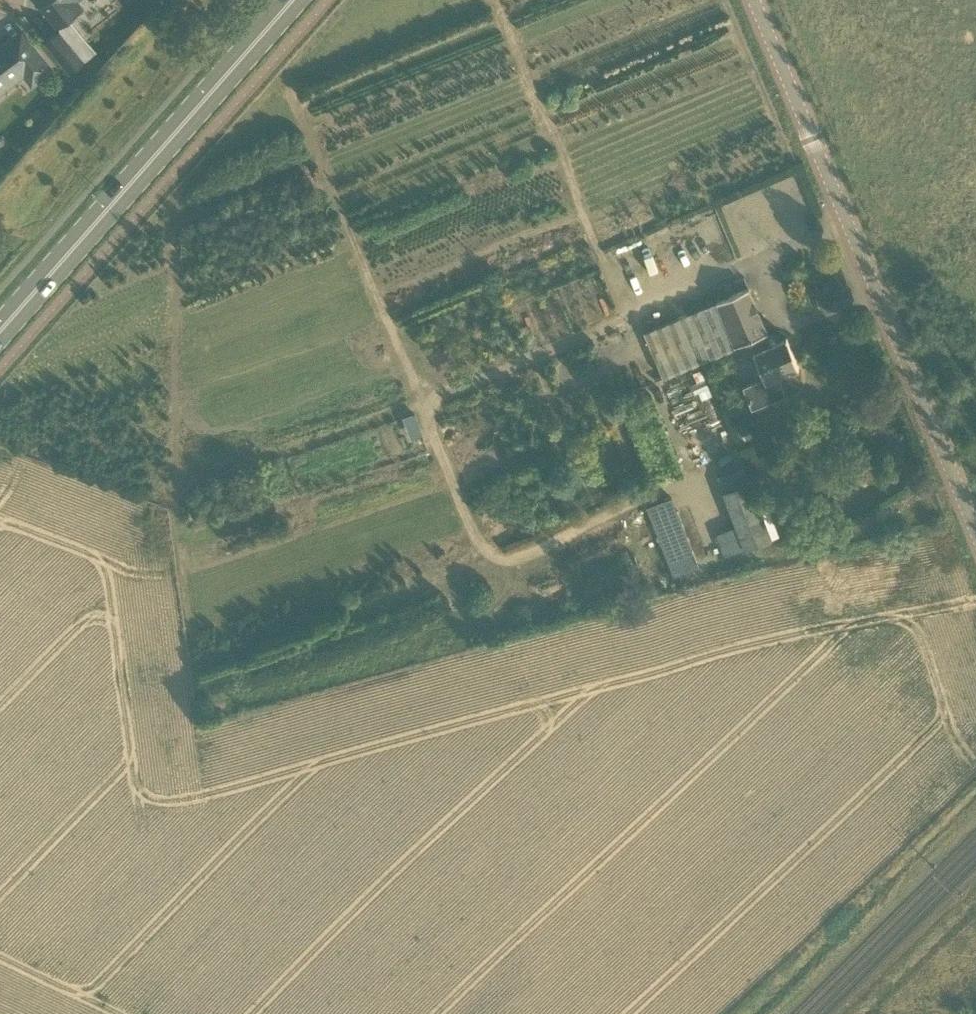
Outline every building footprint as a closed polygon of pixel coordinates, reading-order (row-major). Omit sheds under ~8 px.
[(42,6),(59,27),(83,8),(76,0),(43,0),(42,6)] [(74,71),(86,62),(61,31),(46,43),(70,75),(74,71)] [(51,70),(23,33),(0,50),(0,92),(16,80),(14,77),(25,69),(35,82),(51,70)] [(786,395),(779,376),(800,367),(787,338),(773,344),(750,288),(645,333),(664,378),(736,348),(735,347),(751,340),(755,351),(754,351),(765,377),(743,386),(752,409),(786,395)] [(644,386),(623,394),(628,406),(649,398),(644,386)] [(723,492),(744,552),(773,541),(751,482),(723,492)] [(653,521),(675,577),(699,568),(677,512),(653,521)]
